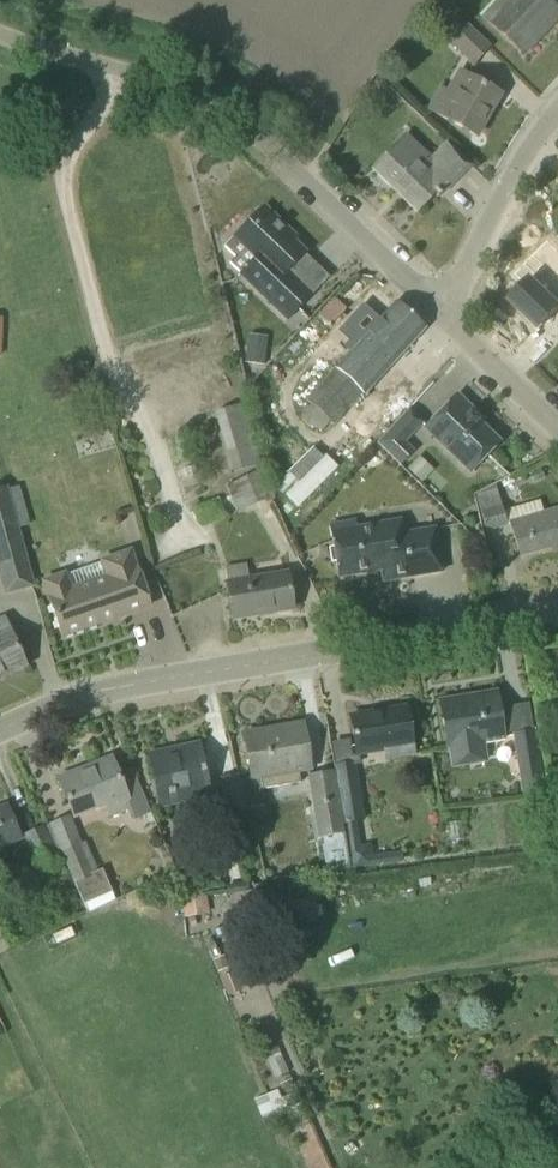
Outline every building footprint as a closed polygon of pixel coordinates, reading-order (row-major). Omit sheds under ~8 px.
[(483,17),(506,38),(523,54),(538,38),(557,16),(557,9),(556,8),(548,0),(498,0),(483,17)] [(445,39),(473,66),(492,47),(464,20),(462,22),(455,16),(441,31),(447,37),(445,39)] [(500,94),(458,70),(446,92),(441,89),(429,110),(476,136),(500,94)] [(390,152),(373,170),(417,212),(434,194),(438,197),(470,164),(453,147),(446,141),(429,159),(420,150),(406,135),(395,147),(390,152)] [(246,224),(224,246),(236,257),(230,263),(240,273),(289,320),(311,296),(312,295),(288,272),(305,254),(293,243),(297,239),(289,231),(263,206),(246,224)] [(557,277),(557,272),(547,261),(530,279),(530,278),(509,299),(539,329),(557,310),(557,306),(544,292),(557,277)] [(320,433),(331,421),(334,425),(363,393),(365,395),(425,328),(396,302),(390,308),(377,296),(362,313),(375,324),(368,332),(361,326),(345,345),(352,351),(297,413),(320,433)] [(330,327),(346,309),(335,299),(319,316),(330,327)] [(264,361),(266,334),(250,332),(248,360),(264,361)] [(425,428),(470,472),(499,443),(478,423),(481,419),(457,395),(425,428)] [(405,443),(423,424),(408,410),(377,443),(401,467),(415,452),(405,443)] [(247,412),(216,418),(227,476),(258,470),(247,412)] [(420,481),(433,469),(418,452),(405,465),(420,481)] [(237,513),(268,500),(257,473),(226,486),(237,513)] [(27,560),(7,487),(0,489),(0,567),(27,560)] [(540,502),(503,513),(496,490),(476,496),(486,531),(511,524),(520,556),(551,547),(553,552),(557,551),(557,510),(544,514),(540,502)] [(357,528),(356,521),(330,525),(339,577),(382,570),(384,582),(442,572),(434,528),(402,534),(400,520),(357,528)] [(62,636),(149,606),(130,552),(43,582),(62,636)] [(249,580),(246,564),(225,568),(228,584),(227,584),(233,619),(293,609),(287,574),(249,580)] [(25,667),(9,631),(0,634),(0,678),(25,667)] [(460,698),(440,701),(444,725),(448,748),(450,747),(453,766),(486,761),(483,742),(504,739),(502,723),(498,699),(497,691),(460,698)] [(405,706),(350,716),(358,757),(385,752),(386,761),(414,756),(405,706)] [(239,782),(245,809),(245,808),(264,806),(262,789),(301,783),(299,772),(310,771),(307,748),(302,724),(244,734),(248,758),(252,780),(239,782)] [(543,792),(533,732),(514,735),(524,795),(543,792)] [(209,797),(198,744),(149,754),(159,807),(209,797)] [(108,817),(127,809),(132,821),(151,813),(132,770),(117,776),(112,763),(81,775),(79,770),(59,779),(75,819),(104,806),(108,817)] [(356,822),(364,821),(354,763),(335,766),(350,849),(360,847),(356,822)] [(327,874),(349,870),(332,773),(310,776),(327,874)] [(238,775),(219,779),(228,813),(246,810),(245,808),(245,809),(239,782),(238,775)] [(21,840),(6,807),(0,810),(0,849),(21,840)] [(68,817),(49,825),(84,904),(112,891),(103,869),(98,871),(86,843),(81,845),(68,817)] [(44,878),(64,869),(45,827),(25,836),(44,878)] [(360,847),(350,849),(353,870),(401,863),(399,852),(373,856),(371,845),(360,847)] [(318,920),(313,889),(253,899),(256,919),(265,917),(267,928),(318,920)] [(224,956),(215,960),(219,971),(229,967),(224,956)] [(233,973),(221,978),(228,995),(241,990),(233,973)] [(298,1092),(278,1101),(307,1167),(332,1167),(304,1103),(303,1103),(298,1092)]
